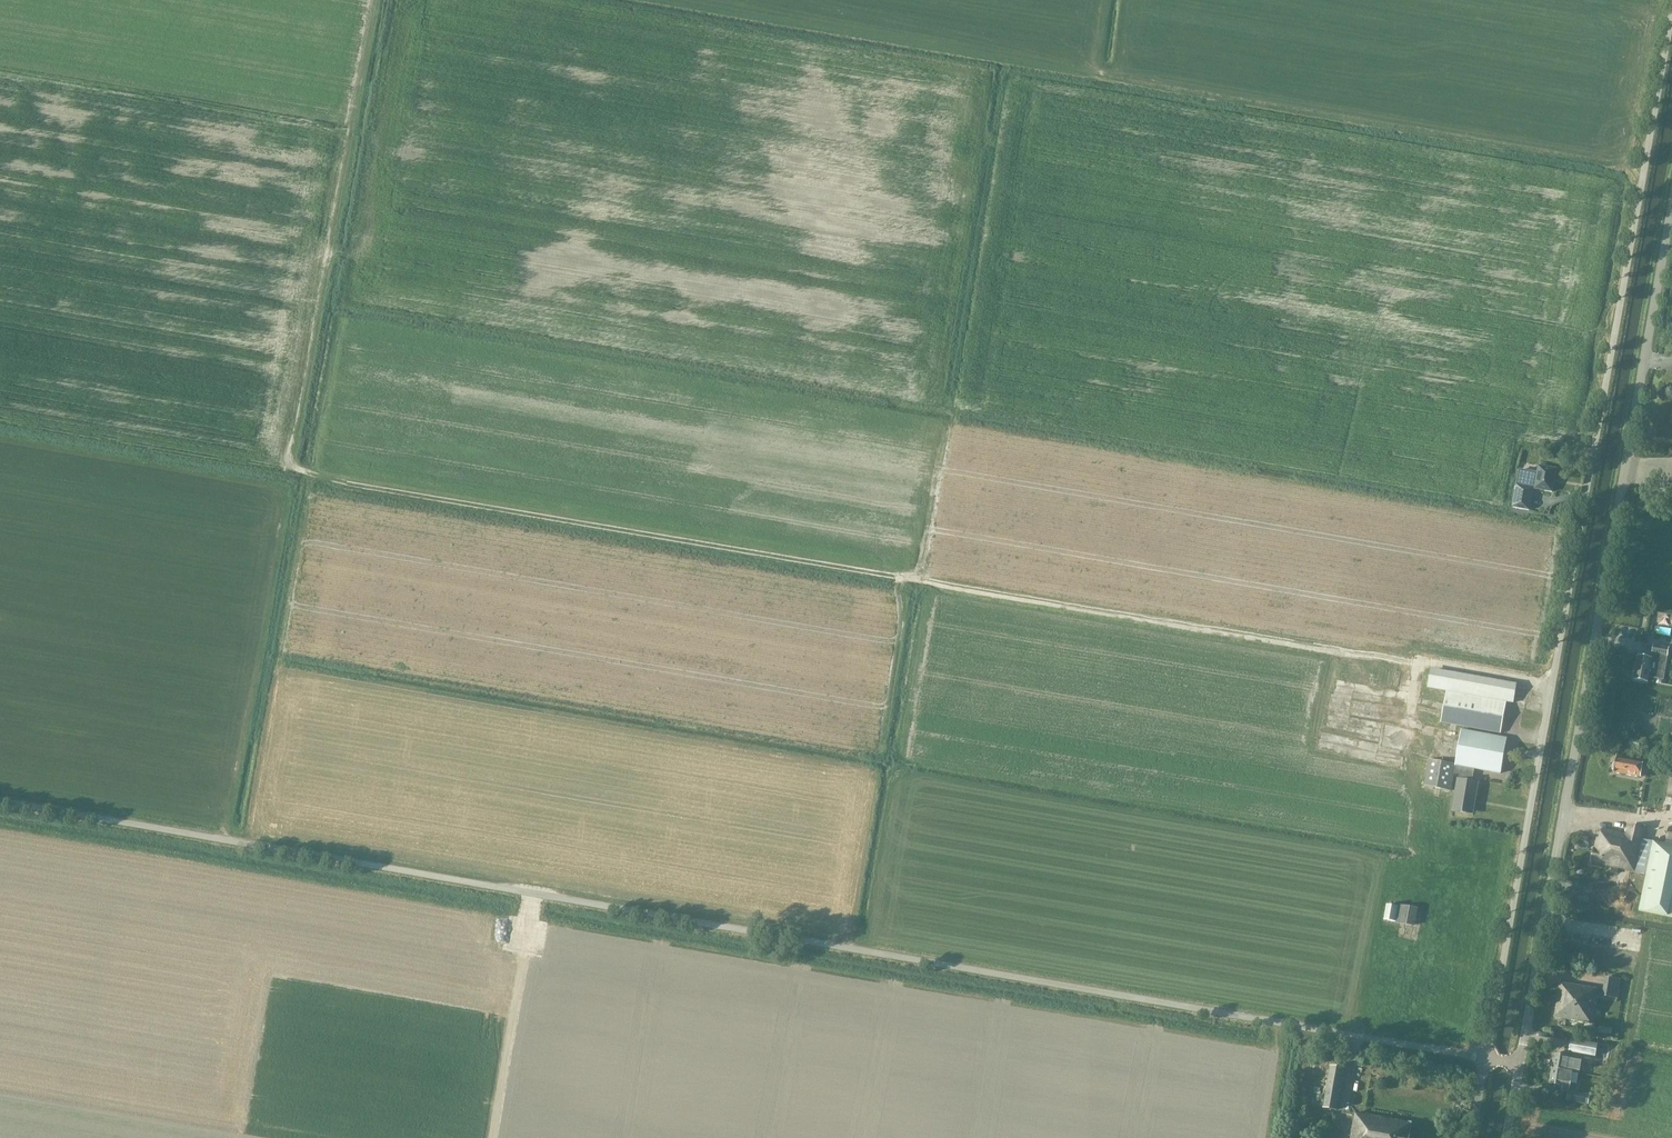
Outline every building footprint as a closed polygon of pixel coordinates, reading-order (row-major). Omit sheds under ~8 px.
[(1533,488),(1551,492),(1556,469),(1538,466),(1537,472),(1518,469),(1515,484),(1516,484),(1523,485),(1522,490),(1527,491),(1528,487),(1534,488),(1533,488)] [(1523,485),(1516,484),(1512,507),(1529,510),(1533,488),(1534,488),(1528,487),(1527,491),(1522,490),(1523,485)] [(1647,681),(1648,677),(1663,679),(1665,662),(1666,663),(1667,655),(1668,648),(1652,646),(1650,659),(1639,656),(1635,679),(1647,681)] [(1513,703),(1514,691),(1515,683),(1431,668),(1428,688),(1446,691),(1440,722),(1500,733),(1506,702),(1513,703)] [(1500,773),(1503,755),(1506,738),(1461,730),(1455,764),(1428,759),(1423,786),(1450,791),(1453,773),(1459,774),(1458,779),(1457,779),(1451,811),(1472,814),(1477,782),(1472,781),(1474,769),(1500,773)] [(1638,749),(1640,741),(1629,739),(1628,747),(1638,749)] [(1645,778),(1647,763),(1616,758),(1613,773),(1645,778)] [(1643,840),(1644,829),(1627,826),(1625,834),(1601,829),(1599,838),(1596,838),(1595,848),(1593,848),(1591,863),(1647,874),(1639,910),(1667,916),(1671,917),(1671,830),(1668,829),(1666,839),(1663,844),(1653,842),(1643,840)] [(1588,903),(1589,896),(1573,894),(1572,900),(1588,903)] [(1386,904),(1384,920),(1386,921),(1389,921),(1395,922),(1398,906),(1392,905),(1388,904),(1386,904)] [(1590,1024),(1596,989),(1559,983),(1553,1017),(1590,1024)] [(1595,1056),(1597,1045),(1570,1040),(1568,1052),(1595,1056)] [(1582,1058),(1560,1055),(1554,1054),(1552,1069),(1564,1071),(1571,1072),(1579,1073),(1582,1058)] [(1330,1067),(1323,1107),(1337,1110),(1344,1069),(1330,1067)] [(1571,1072),(1564,1071),(1552,1069),(1549,1084),(1554,1085),(1554,1088),(1561,1089),(1561,1091),(1567,1092),(1566,1101),(1587,1105),(1589,1095),(1568,1091),(1569,1087),(1570,1082),(1577,1083),(1578,1073),(1571,1072)] [(1409,1135),(1408,1135),(1410,1124),(1411,1124),(1411,1123),(1408,1123),(1354,1114),(1350,1137),(1409,1137),(1409,1135)]
